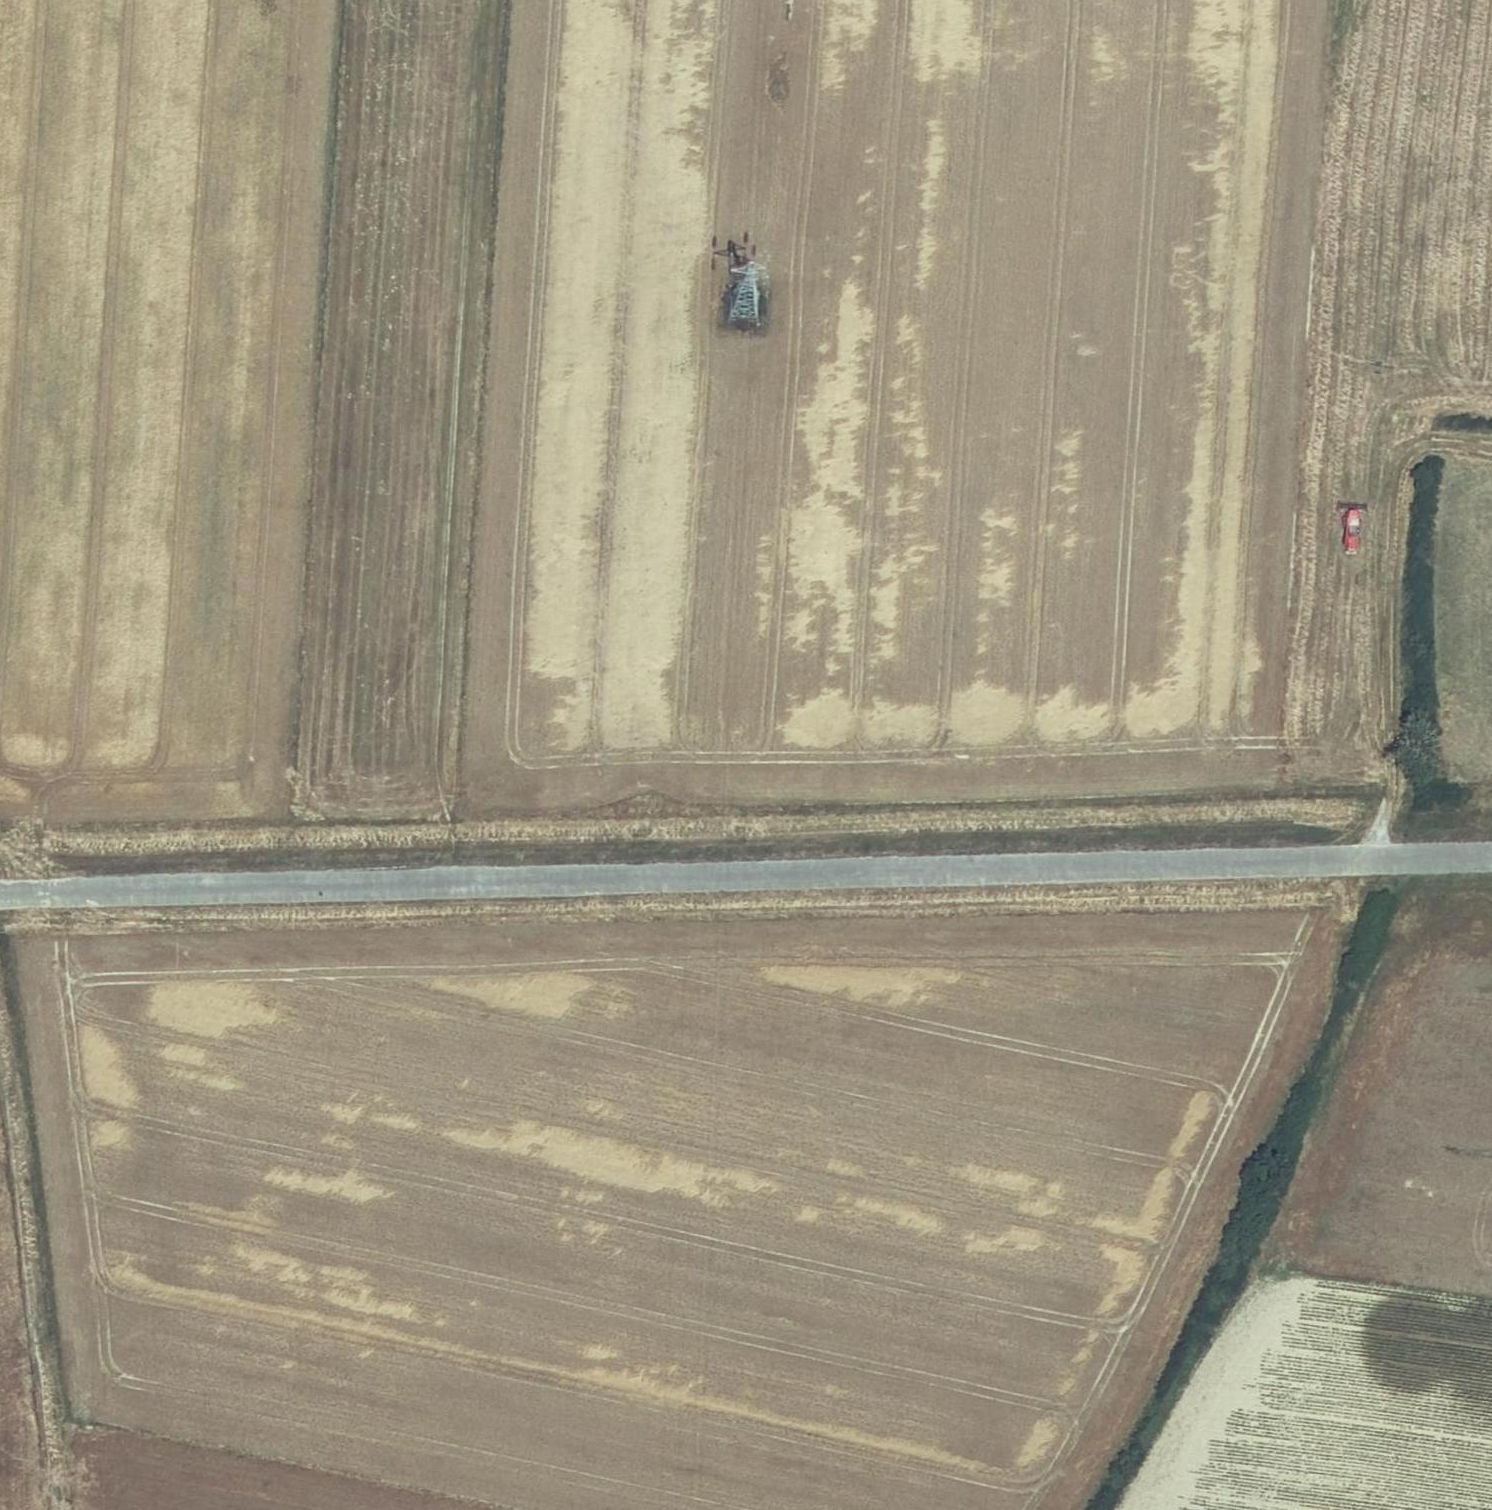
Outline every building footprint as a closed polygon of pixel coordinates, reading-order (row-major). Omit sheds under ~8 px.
[(730,297),(728,322),(754,324),(756,299),(730,297)]
